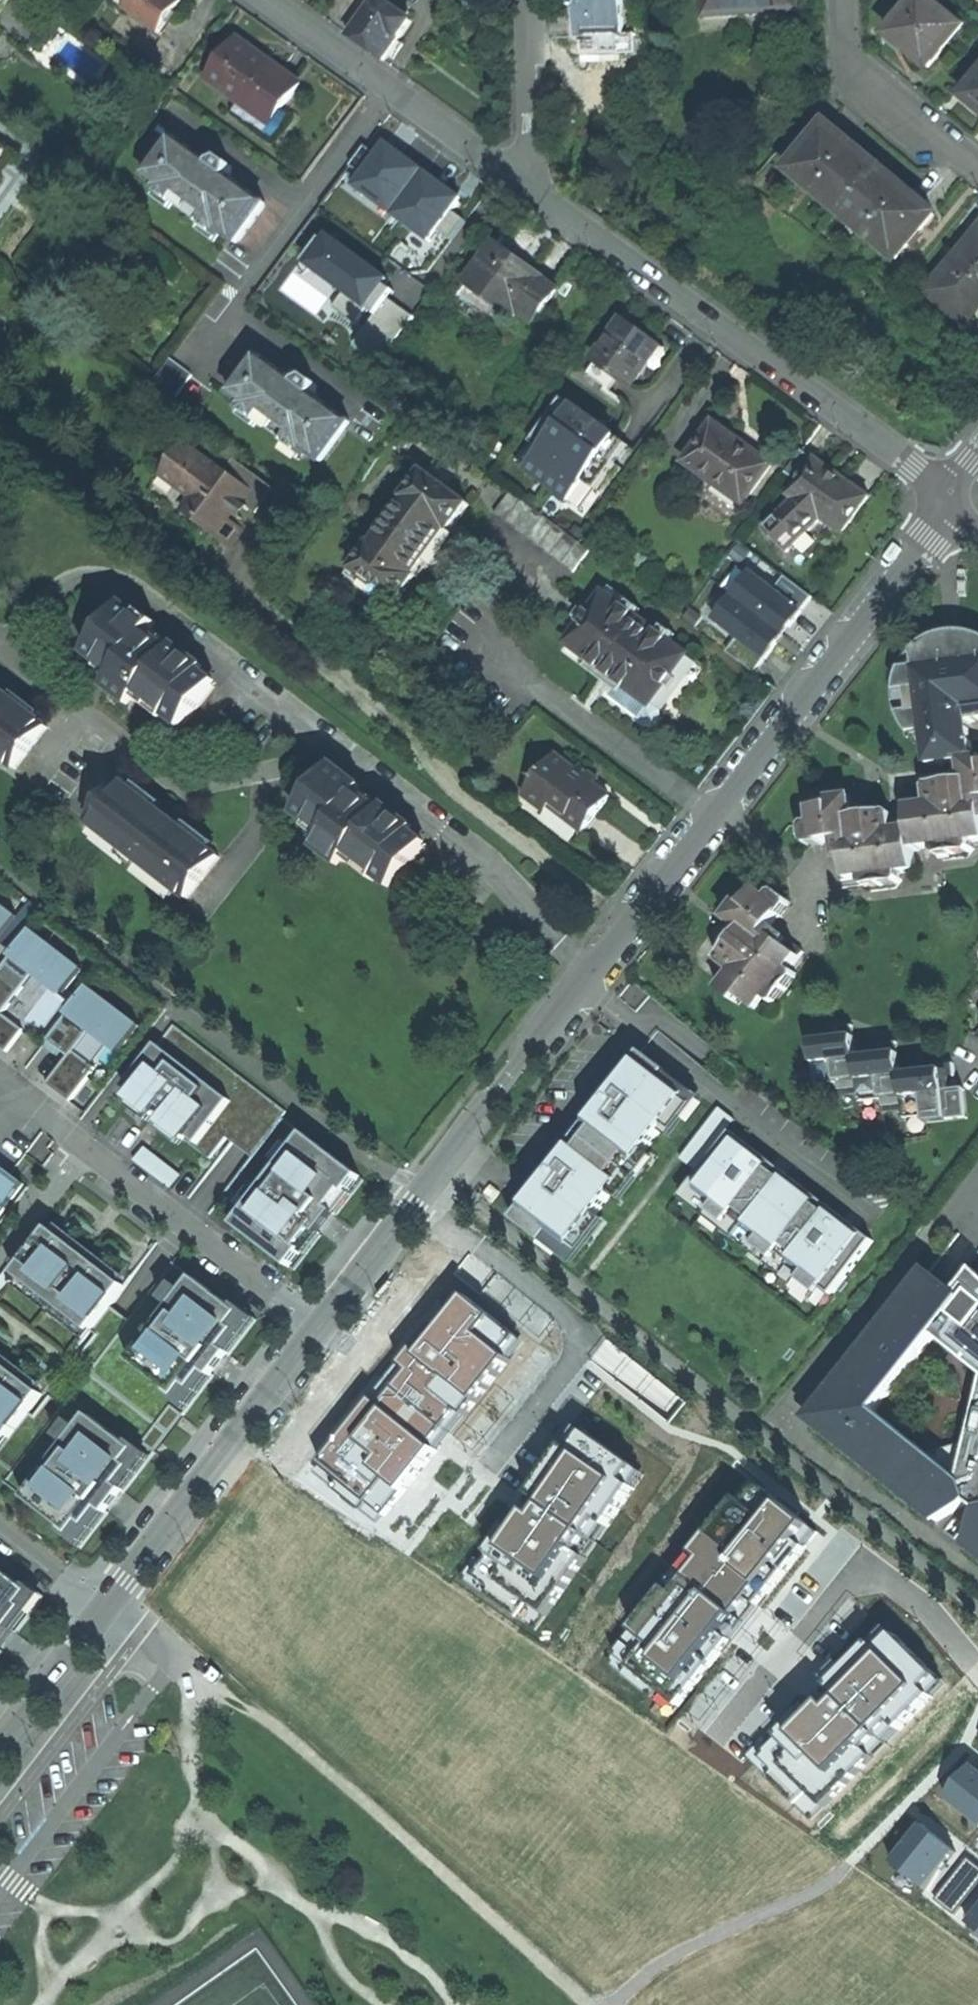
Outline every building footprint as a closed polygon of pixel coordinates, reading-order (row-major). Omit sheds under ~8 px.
[(9,0),(0,0),(0,12),(9,0)] [(119,3),(127,9),(126,10),(160,35),(184,3),(180,0),(121,0),(119,3)] [(384,61),(412,22),(382,0),(376,0),(350,36),(366,48),(384,61)] [(575,9),(579,9),(580,37),(603,36),(625,36),(624,0),(574,0),(575,9)] [(704,17),(797,11),(797,0),(703,0),(704,17)] [(927,0),(920,0),(891,36),(908,50),(930,68),(963,29),(927,0)] [(603,57),(603,36),(580,37),(581,58),(603,57)] [(278,68),(239,41),(215,74),(277,119),(301,85),(278,68)] [(965,97),(977,108),(977,82),(965,97)] [(790,171),(898,260),(935,215),(907,192),(852,147),(827,126),(790,171)] [(465,195),(387,140),(378,152),(367,145),(354,164),(364,170),(354,184),(431,239),(440,227),(453,237),(466,218),(455,210),(465,195)] [(265,204),(242,187),(238,193),(230,188),(230,179),(228,177),(230,175),(231,167),(226,163),(221,160),(214,163),(212,165),(206,161),(201,166),(170,144),(146,177),(177,200),(175,203),(204,224),(206,221),(237,244),(265,204)] [(391,276),(328,230),(306,260),(348,291),(338,305),(359,320),(368,307),(377,313),(355,343),(383,363),(417,315),(390,295),(395,288),(386,282),(391,276)] [(968,324),(977,311),(977,235),(931,294),(968,324)] [(509,237),(500,248),(532,270),(540,260),(531,253),(509,237)] [(500,248),(498,246),(469,284),(512,316),(516,319),(520,313),(537,325),(560,294),(544,282),(545,279),(532,270),(500,248)] [(506,324),(512,316),(469,284),(460,297),(491,320),(494,315),(506,324)] [(648,338),(625,322),(587,374),(611,391),(620,379),(632,387),(649,364),(657,370),(669,354),(648,338)] [(285,374),(263,357),(233,395),(263,418),(260,421),(290,442),(293,440),(323,463),(348,430),(318,408),(322,401),(315,396),(316,385),(312,382),(308,379),(287,385),(281,380),(285,374)] [(183,369),(170,360),(154,381),(167,391),(183,369)] [(192,376),(183,369),(167,391),(176,398),(192,376)] [(597,423),(565,400),(534,444),(543,452),(529,472),(572,505),(587,483),(598,491),(630,447),(597,423)] [(741,442),(715,423),(686,464),(745,506),(774,466),(741,442)] [(543,452),(534,444),(518,464),(529,472),(543,452)] [(274,490),(234,460),(226,471),(218,466),(216,469),(184,445),(162,474),(194,498),(185,511),(216,534),(239,504),(242,507),(244,504),(257,514),(274,490)] [(787,473),(799,482),(814,460),(802,451),(787,473)] [(845,481),(815,458),(814,460),(799,482),(789,496),(795,500),(765,528),(788,552),(822,520),(843,534),(870,497),(845,481)] [(469,505),(424,472),(404,498),(406,500),(373,545),(372,544),(353,570),(399,604),(418,578),(415,576),(449,530),(450,531),(469,505)] [(584,512),(598,491),(587,483),(572,505),(584,512)] [(574,573),(590,552),(510,494),(495,515),(574,573)] [(433,589),(418,578),(399,604),(353,570),(341,586),(402,631),(417,610),(433,589)] [(751,573),(733,597),(777,631),(784,623),(790,628),(813,598),(785,577),(774,591),(751,573)] [(610,587),(606,594),(638,617),(642,610),(610,587)] [(606,594),(604,592),(591,610),(580,626),(566,644),(570,646),(615,679),(652,706),(690,655),(671,641),(658,631),(638,617),(606,594)] [(733,597),(715,619),(739,637),(727,652),(755,673),(778,643),(771,639),(777,631),(733,597)] [(580,626),(591,610),(585,606),(574,621),(580,626)] [(152,631),(122,609),(90,651),(119,673),(111,683),(136,702),(142,693),(161,707),(186,726),(215,687),(201,676),(204,672),(174,650),(174,651),(150,633),(152,631)] [(784,623),(777,631),(784,636),(786,632),(790,628),(784,623)] [(675,635),(662,625),(658,631),(671,641),(675,635)] [(784,636),(777,631),(771,639),(778,643),(780,640),(784,636)] [(929,733),(930,747),(931,766),(966,760),(975,760),(974,741),(972,723),(977,723),(977,635),(968,633),(957,634),(943,636),(934,639),(924,647),(914,656),(907,668),(903,677),(901,685),(901,693),(912,693),(914,714),(903,717),(905,722),(909,728),(913,734),(929,733)] [(565,653),(610,686),(615,679),(570,646),(565,653)] [(704,665),(690,655),(652,706),(615,679),(610,686),(602,697),(606,700),(611,704),(622,712),(627,716),(644,727),(649,732),(653,735),(684,692),(704,665)] [(0,691),(0,756),(17,769),(48,728),(4,694),(0,691)] [(901,704),(903,717),(914,714),(912,693),(901,693),(901,704)] [(923,743),(930,747),(929,733),(913,734),(918,739),(923,743)] [(576,772),(557,757),(527,796),(547,811),(553,803),(569,816),(567,819),(583,831),(595,816),(609,797),(593,785),(576,772)] [(916,853),(938,851),(942,854),(970,853),(976,849),(976,844),(977,844),(977,760),(975,760),(966,760),(967,771),(967,781),(956,782),(952,782),(936,783),(931,788),(932,803),(911,805),(912,818),(916,853)] [(580,765),(576,772),(593,785),(598,779),(580,765)] [(336,766),(333,769),(362,792),(363,791),(365,788),(336,766)] [(373,868),(396,885),(425,848),(411,836),(414,833),(385,810),(383,811),(374,804),(360,794),(362,792),(333,769),(300,812),(329,834),(321,844),(346,863),(353,853),(373,868)] [(967,781),(967,771),(956,772),(956,782),(967,781)] [(171,820),(124,784),(92,825),(187,900),(220,858),(171,820)] [(376,801),(363,791),(362,792),(360,794),(374,804),(376,801)] [(916,853),(912,818),(899,819),(897,816),(893,813),(873,814),(859,815),(858,806),(856,796),(843,797),(832,798),(833,804),(814,806),(816,820),(811,820),(807,824),(808,841),(812,845),(841,842),(845,875),(867,875),(867,880),(871,884),(902,882),(906,879),(906,871),(919,871),(916,853)] [(388,806),(385,810),(414,833),(417,829),(388,806)] [(868,806),(858,806),(859,815),(873,814),(872,808),(868,806)] [(428,844),(414,833),(411,836),(425,848),(428,844)] [(773,892),(768,898),(756,889),(744,905),(740,902),(735,909),(727,918),(736,925),(744,931),(735,942),(723,957),(722,965),(734,975),(721,992),(739,1006),(745,997),(761,1010),(767,1001),(772,1004),(779,1005),(799,977),(792,969),(805,951),(772,925),(780,916),(784,916),(790,908),(789,901),(780,892),(773,892)] [(1,941),(18,918),(0,904),(0,940),(1,941)] [(744,931),(736,925),(730,932),(731,938),(735,942),(744,931)] [(84,970),(31,930),(0,971),(0,1047),(7,1053),(24,1031),(3,1014),(38,968),(68,991),(84,970)] [(141,1027),(89,987),(47,1041),(59,1050),(68,1057),(47,1085),(70,1102),(96,1069),(74,1052),(95,1025),(125,1047),(141,1027)] [(831,1040),(814,1042),(818,1085),(841,1083),(841,1090),(861,1088),(863,1102),(885,1100),(886,1107),(907,1105),(908,1119),(929,1117),(930,1123),(952,1121),(951,1115),(956,1115),(954,1098),(948,1098),(947,1092),(945,1071),(920,1074),(903,1075),(901,1055),(875,1057),(859,1059),(857,1038),(831,1040)] [(158,1045),(125,1088),(136,1097),(133,1101),(134,1101),(154,1117),(162,1108),(165,1111),(170,1115),(163,1124),(164,1125),(184,1140),(188,1136),(199,1145),(232,1102),(158,1045)] [(669,1072),(643,1053),(611,1095),(613,1096),(608,1103),(603,1110),(600,1109),(555,1168),(557,1170),(551,1177),(546,1183),(545,1182),(515,1220),(545,1243),(553,1233),(573,1248),(689,1097),(664,1078),(669,1072)] [(968,1090),(947,1092),(948,1098),(954,1098),(956,1115),(951,1115),(952,1121),(971,1119),(969,1098),(968,1090)] [(149,1122),(154,1117),(134,1101),(129,1107),(149,1122)] [(697,1171),(736,1120),(721,1109),(682,1159),(697,1171)] [(180,1146),(184,1140),(164,1125),(159,1130),(180,1146)] [(732,1132),(706,1168),(712,1172),(698,1191),(716,1205),(711,1211),(728,1223),(732,1218),(761,1240),(756,1246),(774,1259),(779,1253),(805,1274),(801,1280),(819,1294),(824,1287),(833,1295),(875,1240),(820,1199),(775,1164),(732,1132)] [(306,1135),(236,1226),(296,1271),(323,1236),(321,1234),(321,1233),(318,1231),(324,1223),(332,1213),(335,1215),(336,1214),(338,1216),(365,1180),(306,1135)] [(145,1148),(135,1161),(172,1190),(182,1177),(145,1148)] [(25,1185),(0,1166),(0,1217),(25,1185)] [(501,1192),(492,1186),(484,1196),(494,1203),(501,1192)] [(54,1231),(121,1283),(126,1278),(58,1226),(54,1231)] [(91,1330),(110,1306),(125,1286),(121,1283),(54,1231),(50,1229),(16,1272),(91,1330)] [(8,1269),(0,1280),(0,1293),(15,1274),(8,1269)] [(975,1271),(958,1295),(926,1272),(808,1421),(937,1521),(966,1503),(977,1511),(966,1546),(977,1556),(977,1273),(975,1271)] [(91,1330),(16,1272),(9,1282),(29,1298),(60,1322),(84,1340),(91,1330)] [(234,1309),(196,1279),(185,1292),(173,1308),(131,1362),(170,1393),(177,1398),(187,1385),(193,1390),(206,1372),(214,1378),(215,1376),(211,1373),(219,1363),(227,1353),(230,1356),(232,1354),(224,1349),(237,1332),(232,1327),(242,1314),(234,1309)] [(162,1301),(173,1308),(185,1292),(175,1284),(162,1301)] [(368,1518),(478,1384),(515,1338),(456,1290),(309,1470),(368,1518)] [(238,1305),(234,1309),(242,1314),(232,1327),(237,1332),(224,1349),(232,1354),(258,1320),(238,1305)] [(38,1391),(43,1386),(25,1372),(0,1353),(0,1362),(38,1391)] [(9,1438),(29,1412),(43,1395),(38,1391),(0,1362),(0,1431),(9,1438)] [(187,1412),(214,1378),(206,1372),(193,1390),(187,1385),(177,1398),(170,1393),(167,1396),(187,1412)] [(144,1444),(156,1453),(184,1416),(172,1407),(144,1444)] [(67,1446),(27,1498),(27,1499),(65,1529),(73,1535),(82,1522),(88,1526),(101,1509),(109,1515),(110,1513),(106,1510),(116,1498),(121,1491),(125,1494),(126,1492),(119,1486),(133,1469),(127,1464),(136,1452),(129,1446),(90,1416),(80,1429),(67,1446)] [(57,1438),(67,1446),(80,1429),(70,1422),(57,1438)] [(534,1627),(641,1475),(575,1428),(467,1580),(534,1627)] [(1,1448),(9,1438),(0,1431),(0,1447),(1,1448)] [(132,1442),(129,1446),(136,1452),(127,1464),(133,1469),(119,1486),(126,1492),(152,1458),(132,1442)] [(611,1666),(672,1713),(813,1534),(752,1486),(611,1666)] [(73,1535),(65,1529),(62,1533),(82,1549),(109,1515),(101,1509),(88,1526),(82,1522),(73,1535)] [(0,1569),(0,1641),(25,1608),(21,1605),(31,1593),(26,1589),(0,1569)] [(26,1589),(31,1593),(21,1605),(25,1608),(0,1641),(0,1652),(43,1596),(29,1585),(26,1589)] [(817,1820),(944,1682),(884,1627),(757,1765),(817,1820)] [(966,1762),(939,1795),(975,1825),(977,1821),(977,1771),(966,1762)] [(914,1821),(884,1859),(919,1886),(949,1848),(914,1821)] [(965,1858),(933,1898),(952,1914),(977,1881),(977,1868),(965,1858)] [(962,1920),(977,1933),(977,1900),(962,1920)]
